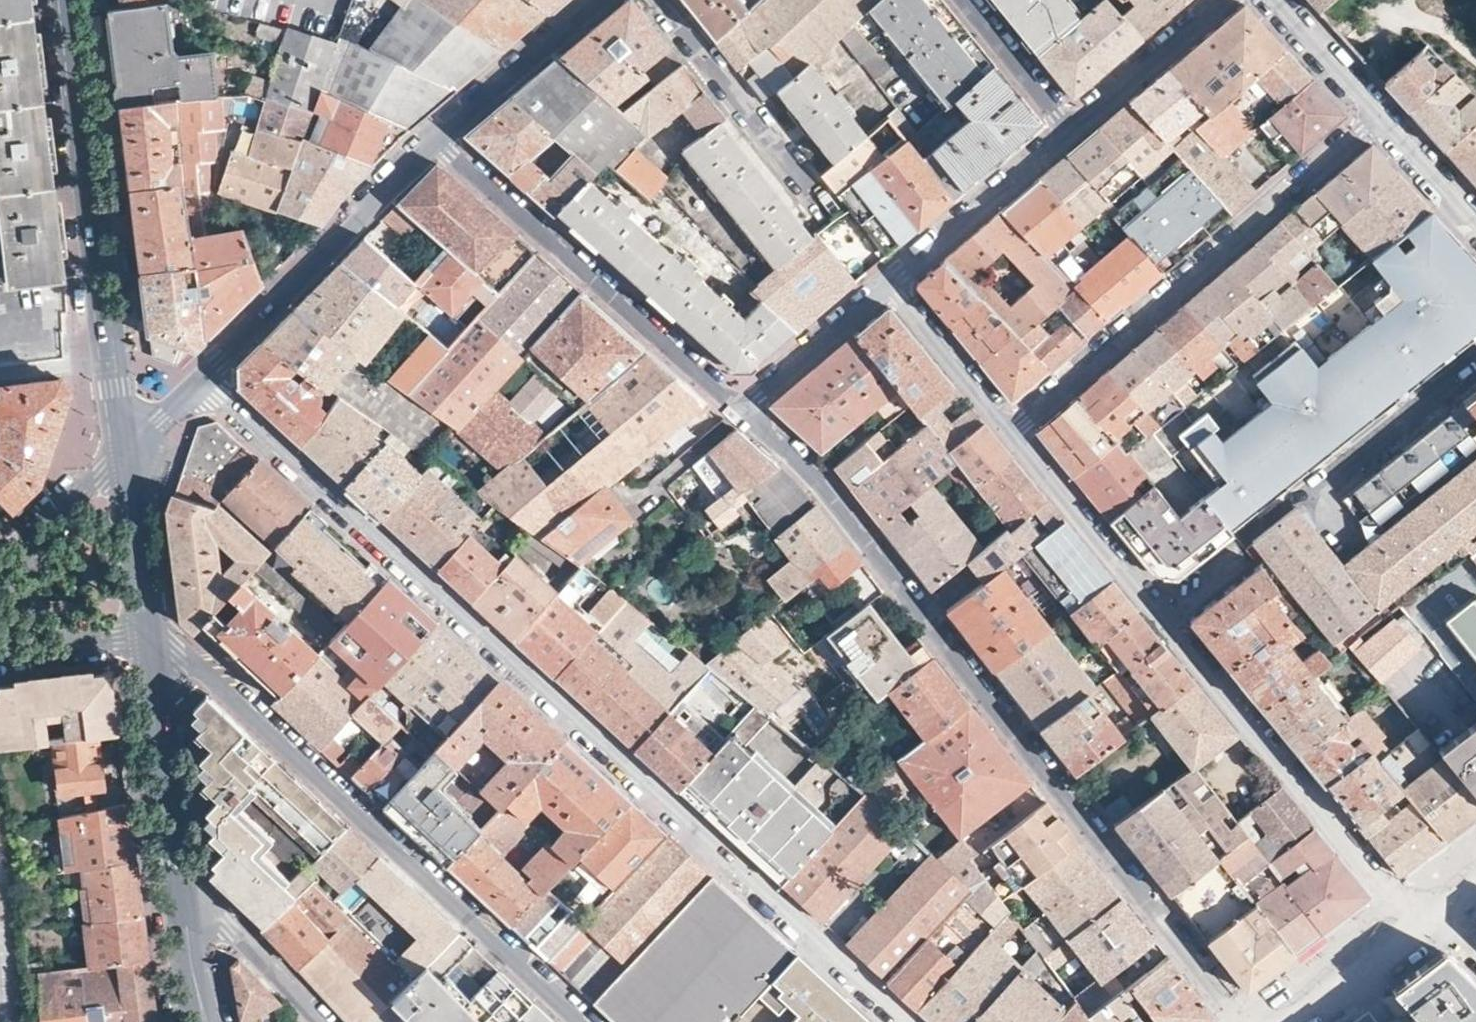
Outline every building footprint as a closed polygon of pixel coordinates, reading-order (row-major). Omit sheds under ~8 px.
[(32,0),(0,0),(0,201),(7,260),(13,260),(16,283),(65,277),(39,61),(32,0)] [(504,49),(430,0),(377,0),(350,39),(340,36),(338,42),(287,29),(282,43),(270,82),(266,94),(311,118),(332,93),(410,129),(457,89),(504,49)] [(504,49),(547,13),(529,0),(430,0),(504,49)] [(547,13),(562,0),(529,0),(547,13)] [(612,106),(643,79),(638,74),(669,48),(657,33),(637,7),(630,0),(627,0),(593,28),(559,57),(612,106)] [(762,0),(681,0),(694,17),(716,44),(723,37),(745,16),(762,0)] [(851,24),(879,0),(762,0),(745,16),(770,45),(794,74),(808,62),(838,35),(851,24)] [(946,106),(953,100),(993,65),(954,16),(941,0),(879,0),(851,24),(876,50),(890,39),(946,106)] [(1006,16),(1037,55),(1085,13),(1075,3),(1079,0),(993,0),(1006,16)] [(1106,0),(1079,0),(1075,3),(1085,13),(1037,55),(1059,83),(1071,98),(1086,85),(1126,52),(1141,39),(1112,6),(1106,0)] [(1112,6),(1141,39),(1175,11),(1188,0),(1119,0),(1112,6)] [(1317,12),(1330,0),(1307,0),(1317,12)] [(120,106),(172,100),(217,96),(212,53),(180,56),(172,50),(165,1),(108,9),(113,53),(120,106)] [(1166,70),(1208,117),(1228,100),(1250,81),(1285,51),(1262,27),(1242,5),(1208,34),(1166,70)] [(727,57),(738,71),(770,45),(745,16),(723,37),(716,44),(727,57)] [(256,35),(282,43),(287,29),(287,27),(260,20),(256,35)] [(838,35),(860,62),(875,51),(876,50),(851,24),(838,35)] [(865,136),(865,134),(842,106),(846,103),(835,89),(832,93),(808,62),(794,74),(770,45),(738,71),(763,102),(779,89),(833,162),(865,136)] [(1407,112),(1454,71),(1429,45),(1383,84),(1407,112)] [(860,62),(873,79),(888,68),(875,51),(860,62)] [(1250,81),(1277,110),(1311,80),(1298,66),(1285,51),(1250,81)] [(508,98),(596,174),(605,165),(615,173),(636,150),(647,138),(621,115),(612,106),(559,57),(533,78),(508,98)] [(703,137),(721,124),(726,119),(682,64),(621,115),(647,138),(682,111),(703,137)] [(1043,124),(993,65),(953,100),(969,118),(929,152),(963,193),(994,166),(1043,124)] [(1173,149),(1174,148),(1187,136),(1181,130),(1188,123),(1195,129),(1208,117),(1166,70),(1149,85),(1129,102),(1173,149)] [(1475,122),(1475,95),(1475,94),(1458,110),(1451,102),(1469,87),(1454,71),(1407,112),(1428,134),(1443,151),(1475,122)] [(247,95),(266,94),(270,82),(250,76),(244,95),(247,95)] [(1263,122),(1258,126),(1289,162),(1296,156),(1344,115),(1327,97),(1311,80),(1277,110),(1263,122)] [(409,130),(410,129),(332,93),(311,118),(278,210),(322,225),(340,200),(357,181),(360,177),(409,130)] [(278,210),(311,118),(266,94),(247,95),(233,147),(230,147),(227,153),(230,156),(218,191),(273,208),(273,210),(277,212),(278,210)] [(184,183),(192,238),(224,231),(216,194),(215,192),(215,190),(215,189),(215,187),(235,95),(217,96),(172,100),(175,119),(180,158),(184,183)] [(589,181),(596,174),(508,98),(488,116),(465,136),(520,183),(557,215),(560,212),(589,181)] [(130,188),(184,183),(180,158),(169,159),(164,121),(175,119),(172,100),(120,106),(125,148),(130,188)] [(1231,213),(1253,193),(1223,158),(1255,129),(1244,118),(1228,100),(1208,117),(1195,129),(1187,136),(1174,148),(1182,157),(1231,213)] [(1146,187),(1182,157),(1174,148),(1173,149),(1129,102),(1113,115),(1096,130),(1146,187)] [(1255,108),(1244,118),(1255,129),(1258,126),(1263,122),(1260,119),(1262,116),(1255,108)] [(929,152),(914,133),(907,140),(885,117),(865,134),(865,136),(833,162),(820,172),(849,209),(866,230),(887,258),(920,230),(963,193),(929,152)] [(1443,151),(1463,173),(1475,187),(1475,122),(1443,151)] [(1181,130),(1187,136),(1195,129),(1188,123),(1181,130)] [(767,256),(777,269),(813,238),(797,219),(773,188),(733,139),(721,124),(703,137),(683,150),(685,152),(693,162),(689,165),(699,177),(703,175),(711,185),(708,189),(717,201),(721,198),(738,220),(734,224),(745,236),(749,233),(757,244),(754,248),(763,259),(767,256)] [(1116,214),(1146,187),(1096,130),(1082,142),(1067,155),(1116,214)] [(1313,193),(1339,224),(1397,174),(1386,163),(1370,145),(1339,171),(1313,193)] [(664,187),(668,180),(636,150),(615,173),(651,204),(653,202),(651,200),(664,187)] [(1087,238),(1116,214),(1067,155),(1051,169),(1038,180),(1087,238)] [(1197,242),(1231,213),(1182,157),(1146,187),(1116,214),(1163,271),(1167,268),(1197,242)] [(484,286),(496,297),(537,252),(502,221),(437,163),(417,185),(398,205),(419,224),(443,248),(484,286)] [(1350,235),(1371,258),(1430,211),(1415,194),(1397,174),(1339,224),(1344,229),(1338,235),(1343,241),(1350,235)] [(1054,268),(1087,238),(1038,180),(1018,197),(1000,213),(1054,268)] [(749,368),(792,331),(760,301),(744,318),(738,314),(743,309),(738,305),(733,309),(694,274),(699,269),(685,256),(680,261),(630,217),(635,212),(620,198),(616,203),(589,181),(560,212),(591,240),(655,298),(716,352),(734,368),(749,368)] [(140,271),(196,265),(192,238),(184,183),(130,188),(135,225),(140,271)] [(1295,209),(1322,239),(1339,224),(1313,193),(1307,199),(1295,209)] [(398,205),(385,218),(406,238),(419,224),(398,205)] [(860,234),(866,230),(849,209),(819,233),(835,255),(860,234)] [(1305,253),(1322,239),(1295,209),(1289,214),(1279,222),(1305,253)] [(1430,211),(1371,258),(1360,267),(1373,283),(1377,289),(1377,298),(1369,304),(1362,310),(1372,322),(1379,330),(1366,340),(1359,332),(1350,339),(1357,348),(1332,368),(1325,359),(1316,367),(1323,375),(1312,384),(1305,376),(1284,350),(1279,354),(1269,341),(1254,352),(1264,365),(1260,369),(1281,396),(1287,404),(1276,413),(1269,405),(1259,412),(1266,421),(1242,440),(1235,431),(1229,436),(1220,424),(1208,410),(1201,416),(1190,403),(1183,408),(1158,428),(1152,433),(1171,457),(1186,445),(1219,485),(1203,497),(1203,498),(1231,532),(1253,515),(1249,511),(1261,501),(1265,505),(1317,463),(1311,456),(1329,441),(1341,432),(1358,418),(1364,425),(1417,382),(1414,379),(1425,370),(1428,374),(1438,366),(1430,356),(1449,341),(1456,351),(1469,341),(1466,337),(1475,329),(1475,284),(1467,275),(1464,278),(1454,267),(1458,264),(1445,250),(1457,240),(1444,226),(1430,211)] [(1052,310),(1060,304),(1075,291),(1054,268),(1000,213),(971,238),(945,261),(979,297),(1013,332),(1019,338),(1052,310)] [(1142,289),(1163,271),(1116,214),(1087,238),(1054,268),(1075,291),(1105,321),(1142,289)] [(1252,246),(1307,310),(1334,287),(1316,266),(1295,284),(1293,281),(1298,273),(1296,270),(1310,259),(1305,253),(1279,222),(1266,234),(1252,246)] [(238,306),(263,282),(244,228),(224,231),(192,238),(196,265),(206,339),(229,314),(238,306)] [(282,263),(311,235),(304,228),(290,243),(286,240),(279,260),(282,263)] [(883,261),(887,258),(866,230),(860,234),(883,261)] [(824,312),(857,283),(835,255),(819,233),(813,238),(777,269),(758,285),(750,292),(760,301),(792,331),(796,335),(824,312)] [(1457,240),(1445,250),(1458,264),(1475,284),(1475,261),(1457,240)] [(1226,268),(1280,331),(1307,310),(1252,246),(1240,256),(1226,268)] [(416,281),(456,317),(484,286),(443,248),(416,281)] [(407,394),(451,425),(457,429),(583,293),(568,280),(537,252),(496,297),(467,327),(458,338),(448,349),(407,394)] [(1316,266),(1334,287),(1348,277),(1328,254),(1315,264),(1316,266)] [(948,323),(979,297),(945,261),(917,285),(917,286),(918,288),(918,289),(919,290),(933,306),(948,323)] [(380,374),(407,394),(448,349),(438,341),(392,303),(372,286),(341,262),(317,286),(293,310),(365,363),(398,324),(422,343),(394,374),(386,367),(380,374)] [(1467,275),(1458,264),(1454,267),(1464,278),(1467,275)] [(200,344),(206,339),(196,265),(140,271),(143,301),(147,333),(150,334),(191,348),(196,349),(200,344)] [(1225,358),(1234,368),(1250,355),(1254,352),(1280,331),(1226,268),(1204,288),(1182,307),(1217,348),(1225,342),(1233,350),(1225,358)] [(372,286),(392,303),(400,294),(380,277),(372,286)] [(440,334),(456,317),(416,281),(412,286),(417,290),(406,304),(440,334)] [(1361,294),(1369,304),(1377,298),(1377,289),(1373,283),(1361,294)] [(1075,291),(1060,304),(1088,336),(1105,321),(1075,291)] [(464,435),(505,470),(647,350),(620,326),(583,293),(457,429),(464,435)] [(979,361),(1013,332),(979,297),(948,323),(964,343),(979,361)] [(1088,336),(1060,304),(1052,310),(1081,342),(1088,336)] [(1193,370),(1200,378),(1225,358),(1217,348),(1182,307),(1171,316),(1157,328),(1193,370)] [(932,401),(935,398),(951,384),(922,349),(889,308),(855,337),(911,406),(917,414),(932,401)] [(337,396),(393,433),(428,458),(443,436),(446,432),(451,425),(407,394),(380,374),(365,363),(293,310),(275,328),(260,342),(337,396)] [(1081,342),(1052,310),(1019,338),(1049,370),(1070,352),(1081,342)] [(1366,340),(1379,330),(1372,322),(1359,332),(1366,340)] [(1168,392),(1193,370),(1157,328),(1144,339),(1132,350),(1168,392)] [(1475,335),(1475,329),(1466,337),(1469,341),(1475,335)] [(438,341),(448,349),(458,338),(449,330),(438,341)] [(1049,370),(1019,338),(1013,332),(979,361),(994,379),(1012,402),(1028,388),(1049,370)] [(176,364),(191,348),(150,334),(152,355),(176,364)] [(890,423),(911,406),(855,337),(771,407),(800,433),(801,434),(821,453),(866,418),(870,422),(881,413),(890,423)] [(1332,368),(1357,348),(1350,339),(1325,359),(1332,368)] [(1438,366),(1456,351),(1449,341),(1430,356),(1438,366)] [(301,444),(337,396),(260,342),(245,357),(237,365),(236,386),(267,414),(301,444)] [(534,531),(541,537),(605,484),(607,486),(625,471),(698,411),(700,414),(707,409),(708,410),(711,407),(682,381),(647,350),(505,470),(478,492),(496,505),(534,531)] [(1107,371),(1158,428),(1183,408),(1168,392),(1132,350),(1121,359),(1107,371)] [(1312,384),(1323,375),(1316,367),(1305,376),(1312,384)] [(1417,382),(1428,374),(1425,370),(1414,379),(1417,382)] [(1128,453),(1152,433),(1158,428),(1107,371),(1091,385),(1075,399),(1113,445),(1123,457),(1128,453)] [(11,508),(34,485),(37,482),(39,479),(40,475),(41,472),(47,455),(69,388),(57,378),(0,386),(0,437),(1,437),(3,451),(0,453),(0,498),(11,508)] [(951,384),(935,398),(943,407),(959,394),(951,384)] [(1463,403),(1475,419),(1475,393),(1463,403)] [(322,464),(346,485),(393,433),(337,396),(301,444),(322,464)] [(1276,413),(1287,404),(1281,396),(1269,405),(1276,413)] [(1073,477),(1113,445),(1075,399),(1036,432),(1055,455),(1073,477)] [(951,425),(932,401),(917,414),(947,452),(983,422),(971,408),(951,425)] [(1226,419),(1214,405),(1208,410),(1220,424),(1226,419)] [(890,423),(834,467),(844,480),(864,504),(879,524),(929,484),(946,470),(955,463),(947,452),(917,414),(911,406),(890,423)] [(1242,440),(1266,421),(1259,412),(1235,431),(1242,440)] [(1341,501),(1372,542),(1357,553),(1342,565),(1377,610),(1442,559),(1451,569),(1468,556),(1475,550),(1475,444),(1451,413),(1395,457),(1341,501)] [(1347,439),(1364,425),(1358,418),(1341,432),(1347,439)] [(217,422),(196,427),(185,460),(175,493),(214,507),(215,506),(223,498),(258,460),(217,422)] [(997,439),(983,422),(947,452),(955,463),(973,486),(1011,456),(997,439)] [(451,425),(446,432),(458,441),(464,435),(457,429),(451,425)] [(720,528),(721,527),(744,509),(740,504),(747,499),(743,493),(779,467),(764,453),(737,429),(693,466),(719,497),(705,509),(720,528)] [(1335,449),(1347,439),(1341,432),(1329,441),(1335,449)] [(367,505),(383,519),(435,463),(428,458),(393,433),(346,485),(367,505)] [(1144,473),(1171,457),(1152,433),(1128,453),(1144,473)] [(428,458),(435,463),(439,466),(454,445),(443,436),(428,458)] [(1335,449),(1329,441),(1311,456),(1317,463),(1335,449)] [(1088,496),(1110,523),(1113,520),(1154,486),(1144,473),(1128,453),(1123,457),(1113,445),(1073,477),(1088,496)] [(1031,481),(1011,456),(973,486),(991,508),(1007,527),(1010,531),(1022,521),(1047,500),(1031,481)] [(280,480),(258,460),(223,498),(275,546),(310,507),(280,480)] [(488,513),(496,505),(478,492),(474,490),(463,503),(440,482),(449,472),(439,466),(435,463),(383,519),(406,541),(437,570),(477,526),(488,513)] [(801,491),(779,467),(743,493),(747,499),(774,536),(775,537),(814,505),(801,491)] [(541,537),(580,564),(629,521),(633,525),(636,524),(623,507),(607,486),(605,484),(541,537)] [(1178,578),(1233,535),(1231,532),(1203,498),(1178,518),(1154,486),(1113,520),(1138,550),(1159,575),(1178,578)] [(214,507),(175,493),(170,508),(176,560),(182,618),(196,631),(202,624),(215,610),(230,595),(243,581),(254,568),(261,562),(268,554),(215,506),(214,507)] [(1023,551),(1038,541),(1064,521),(1047,500),(1022,521),(1010,531),(1007,527),(1002,531),(983,547),(976,552),(993,574),(1002,567),(1003,567),(1023,551)] [(1253,515),(1265,505),(1261,501),(1249,511),(1253,515)] [(839,538),(814,505),(775,537),(808,581),(810,579),(823,594),(859,564),(839,538)] [(320,532),(328,523),(310,507),(275,546),(296,566),(293,569),(350,620),(387,578),(371,562),(363,571),(320,532)] [(1342,565),(1299,510),(1254,545),(1267,560),(1282,580),(1340,653),(1350,646),(1355,641),(1349,631),(1377,610),(1342,565)] [(1085,546),(1064,521),(1038,541),(1023,551),(1067,606),(1071,610),(1085,599),(1111,578),(1085,546)] [(477,526),(437,570),(452,583),(473,602),(511,558),(477,526)] [(516,641),(583,566),(580,564),(541,537),(534,531),(526,541),(562,568),(561,573),(550,586),(515,553),(511,558),(473,602),(492,619),(516,641)] [(780,596),(776,599),(780,604),(808,581),(775,537),(774,536),(770,539),(788,564),(768,581),(780,596)] [(993,574),(976,552),(969,559),(986,580),(993,574)] [(1468,556),(1451,569),(1405,606),(1409,612),(1428,638),(1475,700),(1475,565),(1468,556)] [(261,562),(254,568),(325,635),(331,640),(337,633),(261,562)] [(1269,595),(1277,588),(1275,585),(1260,565),(1189,619),(1205,640),(1229,669),(1290,622),(1269,595)] [(556,678),(626,601),(612,589),(582,621),(570,611),(599,578),(585,568),(583,566),(516,641),(534,657),(556,678)] [(1003,567),(1002,567),(993,574),(986,580),(946,609),(972,641),(994,670),(1050,627),(1046,623),(1003,567)] [(337,633),(331,640),(330,641),(347,655),(362,670),(349,685),(365,700),(368,697),(436,621),(414,602),(387,578),(350,620),(337,633)] [(1070,611),(1097,644),(1137,610),(1125,595),(1111,578),(1085,599),(1071,610),(1070,611)] [(215,610),(202,624),(281,695),(316,657),(319,653),(291,626),(287,627),(276,617),(276,614),(243,581),(230,595),(242,608),(228,622),(215,610)] [(712,670),(706,665),(626,601),(556,678),(591,709),(633,748),(669,713),(712,670)] [(827,635),(876,699),(888,689),(931,655),(916,637),(903,647),(869,603),(827,635)] [(1126,679),(1153,713),(1194,679),(1165,644),(1137,610),(1097,644),(1118,670),(1123,666),(1130,675),(1126,679)] [(1380,681),(1428,638),(1409,612),(1406,614),(1405,612),(1397,619),(1395,616),(1353,649),(1380,681)] [(782,640),(764,617),(706,665),(712,670),(757,706),(770,716),(779,708),(797,692),(775,674),(758,660),(782,640)] [(446,738),(499,679),(462,645),(436,621),(368,697),(379,707),(394,691),(419,714),(405,730),(418,743),(434,727),(446,738)] [(1314,672),(1327,662),(1316,649),(1301,660),(1288,644),(1302,632),(1292,621),(1290,622),(1229,669),(1248,692),(1263,711),(1314,672)] [(1022,704),(1040,727),(1097,686),(1050,627),(994,670),(1022,704)] [(331,640),(325,635),(316,644),(323,650),(330,641),(331,640)] [(347,655),(330,641),(323,650),(319,653),(316,657),(332,670),(347,655)] [(888,689),(925,737),(969,704),(956,687),(931,655),(888,689)] [(281,695),(274,703),(296,725),(322,748),(333,736),(365,700),(349,685),(332,670),(316,657),(281,695)] [(1138,724),(1153,713),(1126,679),(1118,670),(1104,681),(1138,724)] [(1351,716),(1314,672),(1263,711),(1284,736),(1298,753),(1347,718),(1351,716)] [(120,735),(118,719),(116,700),(113,675),(112,674),(112,673),(111,673),(110,673),(0,685),(0,748),(33,745),(98,737),(120,735)] [(436,749),(500,807),(504,802),(565,740),(533,710),(499,679),(446,738),(436,749)] [(1194,679),(1153,713),(1138,724),(1180,776),(1194,765),(1236,820),(1281,786),(1259,759),(1205,693),(1194,679)] [(1077,774),(1133,728),(1127,721),(1117,730),(1106,715),(1109,713),(1104,705),(1100,708),(1093,699),(1101,692),(1097,687),(1097,686),(1040,727),(1059,752),(1077,774)] [(236,898),(264,927),(315,879),(314,878),(306,870),(348,828),(319,801),(255,741),(206,695),(192,700),(202,782),(205,806),(214,875),(236,898)] [(379,707),(368,697),(365,700),(333,736),(322,748),(332,758),(363,725),(383,742),(399,725),(379,707)] [(962,842),(939,861),(955,876),(975,860),(972,856),(1045,800),(1006,751),(969,704),(925,737),(859,788),(866,794),(883,811),(915,783),(962,842)] [(783,885),(866,794),(859,788),(813,751),(809,756),(814,761),(790,787),(744,746),(771,716),(770,716),(757,706),(717,748),(678,789),(690,800),(751,856),(783,885)] [(1396,743),(1365,706),(1351,716),(1347,718),(1357,731),(1364,740),(1372,750),(1378,757),(1396,743)] [(779,708),(770,716),(771,716),(795,736),(803,727),(779,708)] [(1409,733),(1418,726),(1405,710),(1396,716),(1409,733)] [(654,767),(678,789),(717,748),(710,742),(705,747),(669,713),(633,748),(654,767)] [(1357,731),(1347,718),(1298,753),(1315,774),(1325,786),(1372,750),(1364,740),(1355,747),(1348,737),(1357,731)] [(1439,750),(1475,794),(1475,722),(1439,750)] [(374,797),(384,806),(431,754),(418,743),(405,730),(399,725),(383,742),(362,764),(352,776),(374,797)] [(1475,818),(1475,794),(1439,750),(1418,726),(1409,733),(1396,743),(1378,757),(1404,789),(1446,841),(1466,826),(1475,818)] [(418,743),(431,754),(436,749),(446,738),(434,727),(418,743)] [(98,737),(33,745),(35,760),(42,759),(42,755),(51,754),(60,817),(96,810),(93,788),(103,787),(102,778),(109,777),(106,756),(100,756),(98,737)] [(551,844),(572,862),(630,800),(595,767),(565,740),(504,802),(525,820),(541,803),(567,827),(551,844)] [(411,832),(446,864),(476,832),(500,807),(436,749),(431,754),(384,806),(411,832)] [(1392,798),(1404,789),(1378,757),(1372,750),(1325,786),(1344,808),(1357,824),(1375,810),(1392,798)] [(339,765),(352,776),(362,764),(350,753),(339,765)] [(1250,837),(1236,820),(1194,765),(1180,776),(1138,807),(1116,823),(1148,865),(1172,894),(1221,858),(1250,837)] [(1295,803),(1281,786),(1236,820),(1250,837),(1268,861),(1269,862),(1314,827),(1295,803)] [(1423,858),(1446,841),(1404,789),(1392,798),(1403,810),(1386,822),(1375,810),(1357,824),(1400,876),(1423,858)] [(1116,823),(1138,807),(1126,793),(1104,808),(1116,823)] [(890,846),(904,830),(883,811),(866,794),(783,885),(798,899),(821,921),(881,856),(890,846)] [(572,862),(548,887),(585,921),(668,834),(649,817),(630,800),(572,862)] [(1060,819),(1045,800),(972,856),(975,860),(1005,901),(1025,884),(1078,842),(1060,819)] [(500,807),(476,832),(501,856),(530,825),(525,820),(504,802),(500,807)] [(96,810),(60,817),(67,871),(71,870),(135,860),(133,845),(132,833),(129,803),(96,810)] [(1303,875),(1288,886),(1324,933),(1348,915),(1371,897),(1345,865),(1314,827),(1269,862),(1281,878),(1297,866),(1303,875)] [(323,887),(336,900),(379,857),(361,840),(348,828),(306,870),(314,878),(321,871),(330,879),(323,887)] [(904,830),(890,846),(903,858),(918,842),(904,830)] [(477,893),(511,925),(548,887),(572,862),(551,844),(547,840),(517,871),(501,856),(476,832),(446,864),(477,893)] [(568,978),(592,1000),(713,875),(692,856),(668,834),(585,921),(548,959),(568,978)] [(1250,837),(1221,858),(1239,884),(1268,861),(1250,837)] [(918,842),(903,858),(917,871),(932,855),(918,842)] [(1105,877),(1078,842),(1025,884),(1070,939),(1122,897),(1105,877)] [(955,876),(939,861),(932,855),(917,871),(846,944),(863,960),(884,979),(970,890),(955,876)] [(336,900),(413,977),(458,932),(407,883),(379,857),(336,900)] [(1209,942),(1256,906),(1248,896),(1239,884),(1221,858),(1172,894),(1196,925),(1209,942)] [(136,869),(135,860),(71,870),(73,888),(84,887),(138,880),(136,869)] [(975,860),(955,876),(970,890),(884,979),(898,992),(916,1009),(1011,909),(1005,901),(975,860)] [(755,914),(732,893),(721,882),(716,887),(713,884),(714,883),(714,876),(713,875),(592,1000),(593,1001),(600,1001),(602,1000),(605,1003),(600,1008),(615,1021),(733,1021),(791,962),(772,944),(779,936),(755,914)] [(413,977),(336,900),(323,887),(315,879),(264,927),(322,990),(351,1021),(368,1021),(413,977)] [(140,899),(138,880),(84,887),(87,921),(142,916),(140,899)] [(1248,896),(1256,906),(1294,956),(1309,945),(1324,933),(1288,886),(1284,881),(1276,888),(1270,881),(1248,896)] [(548,959),(585,921),(548,887),(511,925),(530,943),(548,959)] [(1144,925),(1122,897),(1070,939),(1046,958),(1053,967),(1066,958),(1065,954),(1075,946),(1100,978),(1081,994),(1076,988),(1071,991),(1076,998),(1090,1016),(1125,989),(1113,972),(1155,939),(1144,925)] [(1294,956),(1256,906),(1209,942),(1249,991),(1271,974),(1294,956)] [(1011,909),(916,1009),(931,1021),(970,1021),(1040,949),(1011,909)] [(87,921),(85,921),(90,965),(148,958),(145,938),(142,916),(87,921)] [(413,977),(368,1021),(477,1021),(514,984),(480,953),(458,932),(413,977)] [(798,954),(779,936),(772,944),(791,962),(798,954)] [(1040,949),(970,1021),(1053,1021),(1064,1010),(1030,977),(1035,971),(1058,994),(1067,985),(1053,967),(1046,958),(1040,949)] [(1393,988),(1416,1014),(1423,1021),(1475,1021),(1475,983),(1445,953),(1438,954),(1417,970),(1393,988)] [(826,983),(830,983),(798,954),(791,962),(817,988),(819,986),(823,982),(826,983)] [(1168,955),(1131,984),(1160,1021),(1207,1021),(1216,1015),(1194,988),(1168,955)] [(45,971),(38,972),(40,1021),(155,1021),(153,1001),(148,958),(90,965),(45,971)] [(241,1021),(279,1000),(262,983),(241,960),(233,967),(241,1021)] [(791,962),(733,1021),(873,1021),(835,987),(830,993),(819,986),(817,988),(791,962)] [(44,963),(27,964),(27,973),(38,972),(45,971),(44,963)] [(835,987),(830,983),(826,983),(823,982),(819,986),(830,993),(835,987)] [(514,984),(477,1021),(556,1021),(543,1010),(514,984)] [(1131,984),(1125,989),(1090,1016),(1095,1021),(1160,1021),(1131,984)] [(1090,1016),(1076,998),(1064,1010),(1053,1021),(1095,1021),(1090,1016)] [(279,1000),(241,1021),(297,1021),(298,1021),(279,1000)] [(600,1001),(593,1001),(600,1008),(605,1003),(602,1000),(600,1001)]
